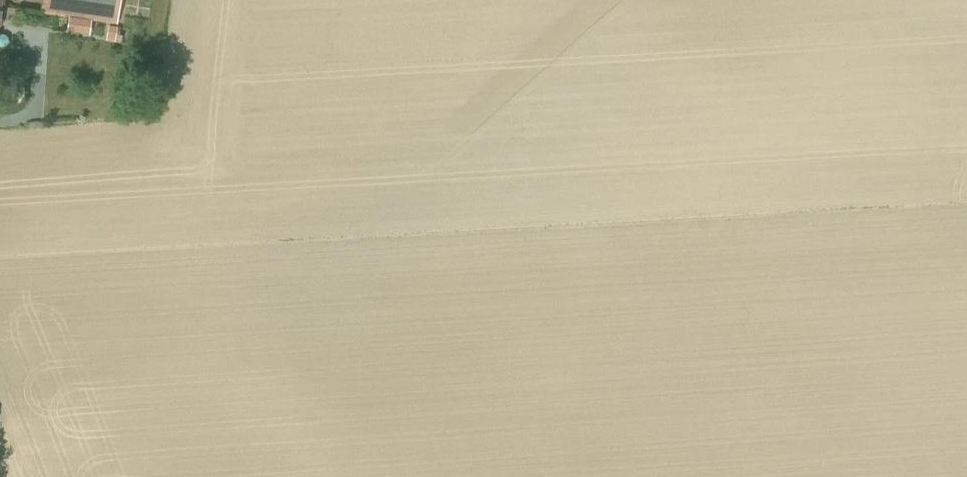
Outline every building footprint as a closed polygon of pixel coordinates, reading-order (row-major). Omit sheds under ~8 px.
[(120,0),(42,0),(41,12),(117,23),(120,0)] [(116,28),(108,26),(105,41),(113,42),(116,28)]
